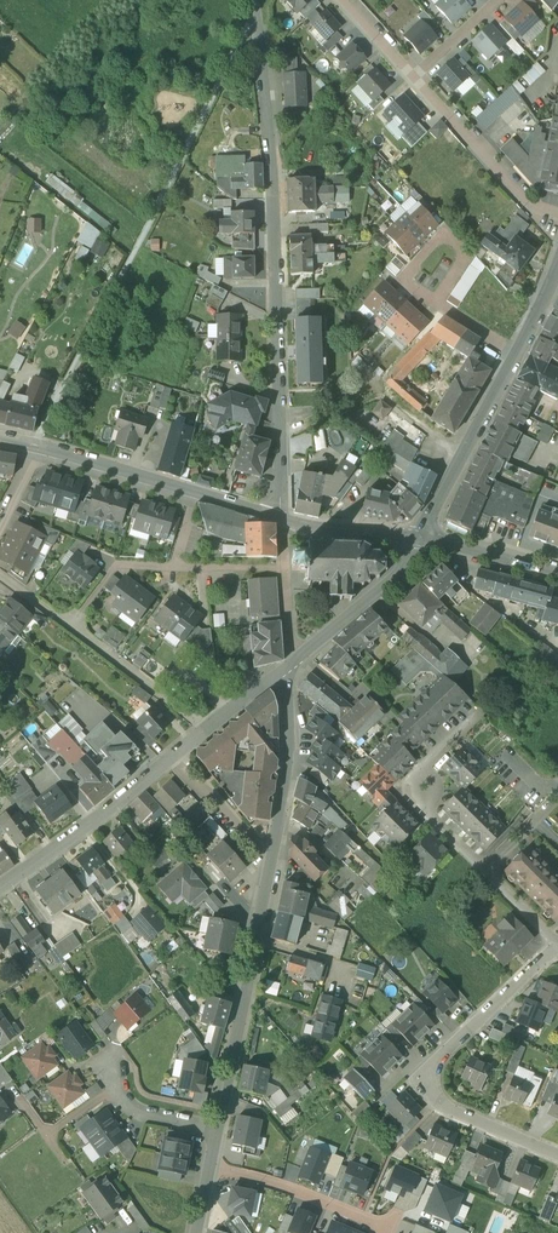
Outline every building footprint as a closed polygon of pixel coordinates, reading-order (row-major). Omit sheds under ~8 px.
[(298,14),(299,13),(313,0),(285,0),(298,14)] [(304,19),(321,4),(316,0),(313,0),(299,13),(304,19)] [(435,6),(452,24),(470,8),(462,0),(442,0),(435,6)] [(522,3),(531,13),(537,7),(531,0),(525,0),(522,3)] [(552,12),(557,4),(557,0),(542,0),(549,8),(552,12)] [(519,36),(520,37),(538,21),(531,13),(522,3),(504,19),(505,20),(519,36)] [(322,36),(326,41),(340,28),(325,11),(311,24),(314,27),(322,36)] [(422,22),(432,33),(438,27),(424,11),(417,17),(422,22)] [(514,41),(519,36),(505,20),(499,25),(512,39),(514,41)] [(404,38),(419,54),(437,38),(432,33),(422,22),(404,38)] [(488,59),(494,54),(500,49),(506,43),(490,26),(472,42),(488,59)] [(322,36),(314,27),(309,32),(318,41),(322,36)] [(322,46),(328,52),(343,38),(338,33),(322,46)] [(514,41),(512,39),(507,44),(518,57),(524,52),(514,41)] [(346,69),(349,73),(365,59),(352,44),(336,59),(340,63),(340,66),(342,69),(346,69)] [(502,51),(500,49),(494,54),(496,57),(502,51)] [(283,59),(284,75),(297,74),(297,58),(283,59)] [(437,74),(453,92),(469,78),(461,69),(452,60),(437,74)] [(532,68),(540,76),(545,72),(537,63),(532,68)] [(469,78),(475,85),(481,80),(466,64),(461,69),(469,78)] [(359,85),(373,101),(379,96),(390,86),(375,70),(359,85)] [(522,77),(530,86),(535,81),(527,72),(522,77)] [(304,74),(297,74),(284,75),(286,107),(306,106),(304,74)] [(512,86),(520,95),(525,90),(517,81),(512,86)] [(506,91),(491,105),(475,120),(484,131),(500,116),(516,102),(506,91)] [(368,106),(373,111),(384,101),(379,96),(373,101),(368,106)] [(417,122),(422,118),(403,97),(386,112),(382,116),(389,123),(392,120),(404,133),(405,134),(417,122)] [(556,120),(553,119),(548,143),(547,148),(547,149),(557,151),(557,120),(556,120)] [(429,131),(437,140),(448,129),(440,120),(429,131)] [(427,133),(417,122),(405,134),(404,133),(401,137),(412,148),(427,133)] [(533,145),(543,147),(544,143),(545,135),(541,134),(542,129),(536,128),(532,145),(533,145)] [(502,150),(537,188),(543,180),(541,179),(547,149),(547,148),(543,147),(533,145),(532,145),(529,161),(511,141),(502,150)] [(547,149),(541,179),(543,180),(557,183),(557,151),(547,149)] [(217,169),(217,180),(225,179),(225,157),(216,157),(217,169)] [(232,157),(232,178),(245,178),(244,165),(245,165),(245,157),(232,157)] [(245,178),(245,189),(263,189),(262,165),(245,165),(244,165),(245,178)] [(20,171),(14,166),(8,172),(15,178),(20,171)] [(84,199),(52,174),(45,183),(77,208),(82,202),(84,199)] [(245,189),(245,178),(232,178),(232,179),(232,189),(236,189),(245,189)] [(232,179),(225,179),(217,180),(217,188),(232,200),(237,200),(236,189),(232,189),(232,179)] [(287,180),(288,196),(314,195),(314,190),(314,179),(304,179),(297,180),(287,180)] [(333,195),(333,202),(349,201),(349,188),(333,188),(333,195)] [(315,201),(314,195),(288,196),(289,213),(315,212),(315,201)] [(417,204),(425,213),(431,208),(419,196),(414,201),(417,204)] [(223,209),(231,209),(231,200),(213,200),(213,209),(223,209)] [(82,202),(77,208),(113,236),(118,230),(82,202)] [(406,214),(426,236),(437,226),(425,213),(417,204),(406,214)] [(515,216),(523,221),(528,217),(519,207),(514,212),(516,215),(515,216)] [(223,209),(223,222),(233,221),(233,213),(231,213),(231,209),(223,209)] [(219,222),(219,235),(231,235),(232,235),(254,235),(253,213),(233,213),(233,221),(223,222),(219,222)] [(406,214),(396,224),(416,245),(426,236),(406,214)] [(515,215),(502,232),(502,233),(512,240),(514,237),(518,240),(529,226),(523,221),(515,216),(515,215)] [(42,219),(27,219),(27,233),(41,234),(42,219)] [(100,233),(87,222),(76,242),(91,249),(95,241),(100,233)] [(310,224),(311,233),(329,232),(329,224),(310,224)] [(405,255),(416,245),(396,224),(385,234),(405,255)] [(505,249),(512,240),(502,233),(502,232),(500,231),(496,237),(490,233),(487,236),(505,249)] [(232,249),(255,251),(254,235),(232,235),(232,249)] [(291,256),(311,256),(311,247),(311,236),(290,237),(291,256)] [(499,258),(505,249),(487,236),(481,245),(499,258)] [(533,251),(518,240),(514,237),(512,240),(505,249),(499,258),(505,263),(518,272),(533,251)] [(151,239),(151,252),(159,252),(159,239),(151,239)] [(109,247),(95,241),(90,253),(103,259),(109,247)] [(90,251),(82,246),(74,260),(82,265),(90,251)] [(333,246),(311,247),(311,256),(333,255),(333,246)] [(333,255),(334,262),(346,262),(346,254),(333,255)] [(333,255),(311,256),(312,263),(334,263),(334,262),(333,255)] [(312,274),(312,263),(311,256),(291,256),(291,275),(312,274)] [(254,258),(232,259),(233,279),(254,278),(254,258)] [(391,263),(400,271),(405,266),(395,258),(391,263)] [(224,276),(224,259),(215,259),(215,276),(224,276)] [(224,279),(233,279),(232,259),(224,259),(224,276),(224,279)] [(386,268),(396,277),(400,271),(391,263),(386,268)] [(511,281),(518,272),(505,263),(498,273),(511,282),(511,281)] [(205,275),(206,275),(207,272),(209,268),(200,265),(198,272),(205,275)] [(470,266),(466,272),(476,279),(480,273),(470,266)] [(204,280),(213,285),(217,287),(221,279),(215,276),(207,272),(206,275),(205,275),(204,280)] [(473,285),(476,279),(466,272),(462,278),(473,285)] [(494,277),(506,290),(512,282),(511,281),(511,282),(498,273),(494,277)] [(469,291),(473,285),(462,278),(458,284),(469,291)] [(363,304),(375,314),(394,293),(383,283),(363,304)] [(465,296),(469,291),(458,284),(454,290),(465,296)] [(208,294),(211,296),(223,302),(228,292),(217,287),(213,285),(208,294)] [(310,320),(309,300),(312,300),(320,299),(319,289),(295,290),(295,301),(296,320),(310,320)] [(461,302),(465,296),(454,290),(450,295),(461,302)] [(405,303),(394,293),(375,314),(386,324),(405,303)] [(446,301),(457,308),(461,302),(450,295),(446,301)] [(218,311),(223,302),(211,296),(206,305),(218,311)] [(386,324),(397,334),(416,313),(405,303),(386,324)] [(529,357),(547,365),(548,363),(550,359),(557,363),(557,312),(553,309),(539,337),(533,349),(529,357)] [(428,323),(416,313),(397,334),(408,345),(428,323)] [(218,325),(218,338),(240,339),(240,316),(218,315),(218,325)] [(443,317),(429,334),(439,340),(468,358),(469,358),(472,353),(480,340),(463,329),(443,317)] [(183,327),(196,333),(200,323),(187,318),(183,327)] [(295,321),(297,385),(322,385),(320,320),(310,320),(296,320),(295,321)] [(17,321),(8,334),(17,340),(26,327),(17,321)] [(208,338),(218,338),(218,325),(208,325),(208,338)] [(401,363),(392,375),(400,382),(439,340),(429,334),(401,363)] [(203,347),(217,347),(218,338),(208,338),(203,338),(203,347)] [(240,362),(240,339),(218,338),(217,347),(217,362),(240,362)] [(484,363),(478,360),(479,358),(472,353),(469,358),(468,358),(455,379),(430,420),(453,434),(478,393),(478,392),(490,371),(482,366),(484,363)] [(9,369),(16,372),(23,359),(16,355),(9,369)] [(516,380),(536,390),(557,400),(557,397),(557,371),(547,365),(529,357),(516,380)] [(206,400),(209,405),(224,397),(220,391),(222,384),(223,384),(226,374),(217,371),(210,369),(207,379),(208,379),(208,380),(203,398),(203,399),(206,400)] [(3,383),(8,372),(0,370),(0,382),(3,383)] [(426,404),(400,382),(392,375),(386,383),(419,412),(426,404)] [(29,398),(25,407),(37,409),(47,385),(36,380),(29,398)] [(509,393),(503,404),(527,416),(534,401),(531,400),(536,390),(516,380),(509,393)] [(0,389),(0,401),(2,402),(11,384),(3,383),(0,389)] [(165,388),(163,392),(155,390),(150,407),(158,410),(159,407),(166,409),(172,390),(165,388)] [(13,394),(11,404),(25,407),(29,398),(13,394)] [(209,405),(213,413),(211,420),(216,429),(233,420),(247,424),(255,427),(260,411),(262,404),(256,402),(235,396),(235,397),(229,395),(224,397),(209,405)] [(257,399),(256,402),(262,404),(260,411),(263,412),(266,402),(257,399)] [(2,402),(0,401),(0,424),(6,425),(11,404),(2,402)] [(372,413),(383,421),(391,410),(380,402),(372,413)] [(32,431),(37,409),(25,407),(11,404),(6,425),(32,431)] [(503,404),(494,423),(514,432),(518,424),(522,426),(527,416),(503,404)] [(118,447),(133,452),(138,436),(142,437),(147,420),(124,413),(121,420),(119,420),(116,430),(122,432),(118,447)] [(175,424),(183,426),(185,418),(177,416),(175,424)] [(169,475),(180,478),(180,477),(183,467),(189,449),(195,430),(183,426),(175,424),(173,423),(158,472),(169,475)] [(494,423),(485,439),(487,442),(487,444),(510,456),(521,435),(514,432),(494,423)] [(252,438),(255,427),(247,424),(244,436),(252,438)] [(536,438),(547,444),(554,430),(544,424),(536,438)] [(66,434),(54,431),(53,437),(64,440),(66,434)] [(384,446),(391,452),(393,449),(394,450),(401,440),(403,437),(394,431),(384,446)] [(325,448),(323,432),(312,433),(314,450),(325,448)] [(515,459),(527,463),(537,442),(521,435),(510,456),(515,459)] [(269,442),(252,438),(244,436),(235,471),(260,477),(269,442)] [(200,451),(207,453),(211,439),(204,437),(200,451)] [(485,439),(479,452),(503,462),(506,463),(510,456),(487,444),(487,442),(485,439)] [(393,449),(391,452),(395,454),(410,464),(411,464),(417,451),(401,440),(394,450),(393,449)] [(115,446),(108,443),(105,454),(111,456),(115,446)] [(498,473),(501,467),(503,462),(479,452),(472,464),(479,469),(480,467),(496,473),(498,473)] [(4,474),(13,476),(16,457),(0,454),(0,474),(4,474)] [(390,462),(406,472),(410,464),(395,454),(390,462)] [(357,478),(355,476),(343,469),(338,478),(345,480),(344,481),(350,485),(351,486),(355,481),(362,486),(377,467),(370,461),(357,478)] [(506,463),(503,462),(501,467),(518,473),(520,469),(506,463)] [(347,463),(343,469),(355,476),(359,470),(347,463)] [(411,464),(410,464),(406,472),(402,481),(409,484),(406,491),(422,506),(436,476),(411,464)] [(472,464),(467,474),(474,476),(475,473),(493,481),(496,473),(480,467),(479,469),(472,464)] [(190,469),(183,467),(180,477),(187,479),(190,469)] [(322,496),(324,497),(328,475),(322,474),(322,473),(319,473),(318,475),(302,472),(298,492),(322,496)] [(38,500),(58,506),(66,478),(48,473),(43,487),(38,485),(37,489),(34,499),(38,500)] [(467,474),(460,487),(485,499),(493,481),(475,473),(474,476),(467,474)] [(531,474),(526,486),(537,491),(541,478),(531,474)] [(338,478),(328,475),(324,497),(333,498),(334,498),(344,481),(345,480),(338,478)] [(198,484),(210,488),(212,481),(200,477),(198,484)] [(82,483),(66,478),(58,506),(69,510),(73,511),(77,500),(82,483)] [(344,494),(350,485),(344,481),(334,498),(340,502),(344,494)] [(399,485),(406,491),(409,484),(402,481),(399,485)] [(528,517),(534,498),(520,492),(493,481),(485,499),(486,499),(528,517)] [(386,499),(393,506),(406,491),(399,485),(398,485),(388,497),(386,499)] [(534,498),(537,491),(526,486),(523,485),(520,492),(534,498)] [(35,508),(37,503),(38,500),(34,499),(37,489),(29,486),(21,501),(35,508)] [(104,520),(113,492),(96,487),(92,501),(88,515),(89,515),(104,520)] [(486,499),(485,499),(460,487),(445,520),(472,532),(486,499)] [(392,521),(400,512),(393,506),(386,499),(388,497),(386,495),(366,490),(361,514),(392,521)] [(422,506),(406,491),(393,506),(400,512),(409,521),(422,506)] [(129,497),(113,492),(104,520),(120,525),(123,516),(127,502),(129,497)] [(294,513),(318,518),(320,508),(322,496),(298,492),(294,513)] [(85,499),(84,503),(79,520),(87,522),(89,515),(88,515),(92,501),(85,499)] [(472,532),(480,536),(488,518),(499,518),(524,529),(528,517),(486,499),(472,532)] [(78,524),(79,520),(84,503),(77,500),(73,511),(69,510),(66,520),(78,524)] [(134,529),(150,534),(159,506),(143,501),(141,506),(137,520),(134,529)] [(123,516),(130,518),(134,504),(127,502),(123,516)] [(208,536),(247,544),(246,524),(258,524),(258,520),(198,502),(200,511),(208,536)] [(141,506),(134,504),(130,518),(137,520),(141,506)] [(54,516),(66,520),(69,510),(58,506),(54,516)] [(174,511),(159,506),(150,534),(166,539),(167,534),(173,516),(174,511)] [(540,514),(557,519),(557,513),(541,508),(540,514)] [(557,519),(540,514),(536,513),(527,539),(528,541),(531,542),(531,541),(543,545),(545,544),(557,548),(557,519)] [(101,529),(104,520),(89,515),(87,522),(86,525),(101,529)] [(167,534),(175,536),(180,518),(173,516),(167,534)] [(104,520),(101,529),(117,534),(120,525),(104,520)] [(17,523),(8,540),(36,555),(43,541),(45,537),(36,533),(17,523)] [(248,558),(277,558),(275,525),(258,524),(246,524),(247,544),(247,548),(248,558)] [(52,545),(53,546),(60,533),(41,525),(36,533),(45,537),(43,541),(52,545)] [(146,547),(150,534),(134,529),(131,528),(129,536),(141,539),(139,545),(146,547)] [(348,601),(350,601),(351,599),(351,598),(354,598),(354,596),(364,589),(362,586),(363,585),(367,583),(369,584),(370,582),(368,581),(369,577),(377,577),(377,578),(377,580),(379,579),(378,577),(384,571),(386,572),(387,570),(385,570),(385,561),(387,561),(387,559),(385,559),(379,553),(380,551),(378,551),(377,552),(370,552),(370,548),(372,547),(371,545),(369,546),(365,544),(365,543),(363,542),(363,544),(354,543),(354,541),(352,541),(352,543),(344,543),(344,540),(342,540),(342,543),(333,542),(333,540),(331,540),(331,542),(322,542),(323,540),(320,540),(320,542),(312,542),(312,539),(310,539),(310,542),(308,542),(308,543),(306,543),(306,545),(308,545),(308,552),(305,551),(305,553),(295,553),(292,553),(292,570),(301,571),(300,572),(307,573),(307,580),(304,579),(304,581),(307,582),(306,583),(308,583),(308,586),(310,586),(310,583),(318,583),(318,586),(320,586),(320,584),(329,584),(328,595),(326,595),(326,597),(327,597),(328,597),(328,598),(329,598),(329,600),(331,600),(331,598),(339,598),(339,601),(341,601),(341,598),(348,598),(348,601)] [(36,555),(8,540),(0,557),(0,559),(12,565),(27,573),(27,572),(32,574),(34,569),(39,571),(45,559),(36,555)] [(77,553),(82,557),(91,545),(77,540),(69,551),(75,556),(77,553)] [(36,555),(45,559),(52,545),(43,541),(36,555)] [(557,550),(557,548),(545,544),(543,545),(531,541),(531,542),(557,550)] [(222,557),(248,558),(247,548),(223,546),(222,557)] [(138,549),(135,558),(143,558),(145,551),(138,549)] [(75,556),(69,551),(60,563),(66,567),(75,556)] [(62,572),(85,589),(99,570),(92,565),(94,563),(86,557),(85,559),(82,557),(77,553),(75,556),(66,567),(62,572)] [(8,573),(26,586),(32,574),(27,572),(27,573),(12,565),(8,573)] [(437,600),(445,594),(457,582),(441,565),(422,583),(437,600)] [(472,589),(491,594),(493,594),(498,575),(477,570),(472,589)] [(104,588),(112,594),(121,581),(113,575),(104,588)] [(491,596),(526,605),(531,584),(498,575),(493,594),(491,594),(491,596)] [(115,606),(123,612),(140,589),(124,577),(121,581),(112,594),(117,598),(112,604),(115,606)] [(258,617),(261,617),(275,616),(279,616),(277,593),(276,578),(269,578),(249,580),(252,617),(258,617)] [(465,590),(457,582),(445,594),(457,607),(462,602),(469,595),(464,591),(465,590)] [(531,584),(526,605),(544,610),(541,620),(557,625),(557,601),(550,599),(553,590),(531,584)] [(399,605),(421,627),(422,627),(436,613),(442,617),(448,610),(420,585),(410,594),(399,605)] [(154,599),(140,589),(123,612),(132,619),(136,613),(141,616),(142,614),(144,615),(149,608),(148,607),(154,599)] [(156,620),(169,630),(187,607),(174,597),(156,620)] [(0,611),(0,621),(16,635),(30,618),(31,617),(25,612),(9,600),(0,611)] [(469,624),(485,636),(501,616),(485,604),(469,624)] [(30,618),(41,626),(48,618),(31,605),(25,612),(31,617),(30,618)] [(118,618),(123,612),(115,606),(111,612),(118,618)] [(200,616),(187,607),(169,630),(182,640),(183,639),(190,645),(194,639),(202,629),(194,624),(200,616)] [(370,610),(355,623),(372,641),(388,628),(374,614),(370,610)] [(442,621),(463,640),(470,631),(448,610),(442,617),(440,619),(442,621)] [(123,612),(118,618),(132,628),(136,622),(132,619),(123,612)] [(136,613),(132,619),(136,622),(141,616),(136,613)] [(436,613),(422,627),(430,633),(442,621),(440,619),(442,617),(436,613)] [(213,615),(214,628),(225,627),(224,614),(213,615)] [(275,623),(275,616),(261,617),(262,625),(275,623)] [(164,638),(169,630),(156,620),(150,628),(164,638)] [(16,635),(0,621),(0,649),(2,651),(4,652),(5,652),(3,650),(15,635),(17,636),(18,636),(16,635)] [(279,623),(275,623),(262,625),(258,625),(257,625),(258,634),(251,635),(254,668),(282,661),(280,623),(279,623)] [(350,659),(372,641),(355,623),(333,641),(337,645),(350,659)] [(102,640),(116,650),(125,637),(112,627),(102,640)] [(406,641),(433,666),(442,656),(441,655),(436,648),(423,637),(416,634),(410,628),(401,637),(406,641)] [(194,639),(207,649),(212,642),(210,629),(202,629),(194,639)] [(169,630),(164,638),(177,648),(182,640),(169,630)] [(5,652),(4,652),(6,654),(20,637),(18,636),(17,636),(15,635),(3,650),(5,652)] [(533,652),(538,657),(547,646),(541,641),(533,652)] [(355,664),(350,659),(337,645),(319,663),(340,680),(355,664)] [(557,674),(557,656),(547,646),(538,657),(557,674)] [(133,662),(141,669),(151,656),(143,649),(133,662)] [(399,717),(404,723),(422,742),(468,698),(464,694),(452,684),(445,677),(443,675),(442,674),(413,649),(391,670),(406,686),(420,673),(431,673),(435,677),(435,688),(430,692),(429,691),(423,691),(423,699),(416,706),(414,703),(399,717)] [(443,675),(445,677),(460,660),(447,649),(441,655),(442,656),(433,666),(443,675)] [(445,677),(452,684),(467,667),(460,660),(445,677)] [(215,670),(216,679),(231,677),(230,669),(215,670)] [(333,718),(338,723),(352,710),(346,704),(346,703),(310,673),(298,688),(298,689),(333,718)] [(133,694),(145,703),(151,696),(139,687),(133,694)] [(275,751),(277,752),(279,752),(277,708),(273,695),(270,690),(245,710),(247,713),(275,751)] [(367,695),(352,710),(338,723),(356,742),(361,738),(385,714),(367,695)] [(47,700),(40,706),(51,717),(57,711),(47,700)] [(315,718),(321,722),(327,713),(316,704),(308,714),(314,718),(315,718)] [(133,717),(137,721),(151,709),(147,705),(133,717)] [(144,728),(153,738),(154,738),(169,724),(153,707),(151,709),(137,721),(141,725),(144,728)] [(252,772),(232,770),(235,750),(235,749),(234,749),(235,745),(260,749),(258,760),(270,762),(271,754),(275,751),(247,713),(239,718),(239,723),(233,723),(229,723),(229,727),(223,731),(222,736),(217,736),(213,735),(212,740),(207,744),(206,750),(201,749),(197,749),(196,756),(210,773),(213,770),(213,769),(220,770),(220,771),(220,777),(228,778),(227,786),(235,786),(234,797),(231,799),(250,823),(254,820),(268,821),(271,805),(272,805),(273,798),(271,796),(274,794),(275,783),(276,783),(277,775),(275,772),(273,771),(272,771),(268,771),(268,767),(258,766),(256,779),(252,778),(253,773),(252,772)] [(321,722),(328,728),(335,720),(327,713),(321,722)] [(69,714),(58,724),(72,740),(81,731),(83,730),(69,714)] [(319,738),(331,747),(331,746),(339,736),(328,728),(321,722),(315,718),(314,718),(306,729),(319,738)] [(77,745),(77,746),(89,759),(91,761),(98,769),(98,768),(104,775),(103,776),(113,788),(129,773),(123,766),(119,763),(122,760),(125,764),(139,751),(120,732),(115,737),(112,740),(110,738),(113,735),(102,722),(86,737),(77,745)] [(42,736),(48,742),(62,730),(56,723),(42,736)] [(404,723),(399,728),(417,747),(422,742),(404,723)] [(133,732),(149,748),(156,741),(154,738),(153,738),(144,728),(142,729),(139,727),(133,732)] [(408,755),(417,747),(399,728),(369,757),(378,766),(378,765),(394,782),(415,762),(408,755)] [(58,754),(60,752),(59,752),(72,740),(62,730),(48,742),(58,754)] [(72,740),(77,745),(86,737),(81,731),(72,740)] [(331,747),(319,738),(311,749),(315,752),(315,751),(336,766),(344,756),(331,746),(331,747)] [(78,772),(83,768),(91,761),(89,759),(77,746),(72,740),(59,752),(60,752),(78,772)] [(46,763),(47,764),(58,754),(48,742),(37,751),(38,753),(46,763)] [(235,749),(235,750),(254,753),(252,772),(253,773),(252,778),(256,779),(258,766),(268,767),(268,771),(272,771),(273,771),(275,772),(279,768),(277,766),(277,761),(271,754),(270,762),(258,760),(260,749),(235,745),(234,749),(235,749)] [(442,768),(463,788),(464,789),(484,769),(463,748),(462,748),(442,768)] [(340,769),(336,766),(315,751),(315,752),(307,762),(314,767),(329,778),(332,780),(340,769)] [(32,757),(41,768),(46,763),(38,753),(32,757)] [(98,769),(91,761),(83,768),(90,777),(92,775),(94,777),(80,789),(94,807),(114,789),(113,788),(103,776),(104,775),(98,768),(98,769)] [(385,791),(394,782),(378,765),(378,766),(360,784),(375,799),(375,800),(385,791)] [(309,774),(324,784),(329,778),(314,767),(309,774)] [(302,803),(310,807),(313,799),(316,788),(298,778),(293,797),(302,803)] [(12,789),(19,799),(31,790),(24,780),(12,789)] [(153,796),(169,812),(172,809),(186,796),(170,780),(153,796)] [(36,804),(49,823),(71,806),(57,787),(39,801),(35,804),(36,804)] [(505,829),(464,789),(463,788),(443,808),(485,850),(505,829)] [(22,814),(28,810),(19,799),(12,789),(5,794),(15,808),(17,807),(22,814)] [(39,801),(31,790),(19,799),(28,810),(36,804),(35,804),(39,801)] [(142,821),(150,814),(159,806),(146,791),(129,806),(142,821)] [(378,807),(379,806),(390,796),(385,791),(375,800),(375,799),(372,801),(378,807)] [(395,802),(390,796),(379,806),(385,811),(395,802)] [(319,802),(313,799),(310,807),(318,813),(321,814),(327,806),(319,802)] [(389,844),(395,850),(419,826),(395,802),(385,811),(371,825),(377,831),(383,831),(389,838),(389,844)] [(309,829),(315,819),(318,813),(310,807),(302,803),(292,819),(297,822),(309,829)] [(150,814),(166,832),(175,823),(159,806),(150,814)] [(321,814),(331,823),(337,816),(327,806),(321,814)] [(177,822),(179,825),(184,821),(172,809),(169,812),(168,813),(177,822)] [(321,814),(318,813),(315,819),(326,827),(331,823),(321,814)] [(5,826),(12,820),(7,814),(0,820),(5,826)] [(20,815),(12,820),(5,826),(3,827),(7,832),(17,846),(34,834),(20,815)] [(204,822),(221,841),(228,836),(210,816),(204,822)] [(348,826),(337,816),(331,823),(332,824),(340,831),(342,833),(348,826)] [(179,825),(189,836),(190,835),(198,829),(188,817),(184,821),(179,825)] [(134,846),(130,841),(120,828),(103,842),(111,852),(117,860),(123,854),(134,846)] [(351,840),(342,833),(340,831),(326,846),(340,859),(349,848),(354,852),(358,847),(351,840)] [(424,873),(425,874),(434,866),(447,852),(429,835),(408,857),(424,873)] [(312,878),(314,881),(327,869),(313,854),(315,852),(304,841),(302,843),(298,839),(292,838),(290,855),(301,867),(312,878)] [(224,876),(229,882),(245,867),(224,842),(223,843),(224,845),(217,851),(215,849),(207,857),(213,864),(224,876)] [(152,850),(157,857),(166,849),(160,843),(152,850)] [(358,876),(370,886),(385,871),(384,870),(358,847),(354,852),(368,866),(358,876)] [(505,871),(530,896),(554,872),(529,847),(520,856),(520,859),(517,862),(513,862),(505,871)] [(83,869),(88,876),(93,872),(102,865),(104,863),(92,848),(77,860),(76,860),(83,869)] [(151,862),(161,874),(176,861),(166,849),(157,857),(151,862)] [(12,866),(3,852),(2,853),(0,854),(0,874),(12,866)] [(68,864),(76,875),(83,869),(76,860),(77,860),(75,858),(68,864)] [(182,894),(189,902),(204,890),(205,889),(198,880),(195,880),(191,875),(191,873),(184,864),(158,886),(167,898),(178,889),(182,894)] [(205,871),(215,884),(224,876),(213,864),(205,871)] [(98,879),(102,884),(111,877),(102,865),(93,872),(97,877),(98,879)] [(418,880),(424,887),(440,872),(434,866),(425,874),(424,873),(418,880)] [(296,872),(307,883),(312,878),(301,867),(296,872)] [(83,869),(76,875),(86,889),(92,884),(98,879),(97,877),(93,872),(88,876),(83,869)] [(36,891),(53,914),(80,894),(63,871),(36,891)] [(554,872),(530,896),(555,921),(557,917),(557,876),(554,872)] [(116,885),(111,877),(102,884),(108,891),(116,885)] [(278,912),(301,918),(304,906),(305,906),(308,896),(297,885),(285,882),(278,912)] [(92,884),(86,889),(91,896),(97,892),(98,891),(92,884)] [(178,889),(167,898),(172,903),(182,894),(178,889)] [(194,908),(204,900),(209,896),(204,890),(189,902),(194,908)] [(97,892),(91,896),(96,903),(101,899),(97,892)] [(345,904),(350,899),(342,892),(330,905),(344,918),(351,910),(345,904)] [(210,895),(209,896),(204,900),(214,912),(223,905),(213,894),(211,895),(210,895)] [(113,925),(125,916),(115,904),(103,912),(113,925)] [(337,915),(305,906),(304,906),(301,918),(302,919),(333,928),(333,927),(337,915)] [(134,923),(149,910),(146,907),(132,920),(134,923)] [(134,923),(148,938),(156,932),(153,929),(160,923),(149,910),(134,923)] [(295,945),(302,919),(301,918),(278,912),(271,938),(295,945)] [(503,930),(500,932),(518,950),(531,938),(510,915),(499,926),(503,930)] [(12,922),(38,959),(45,953),(39,945),(42,943),(44,942),(36,930),(32,933),(20,916),(12,922)] [(113,925),(120,935),(132,926),(125,916),(113,925)] [(207,934),(211,918),(202,917),(199,932),(207,934)] [(211,918),(207,934),(233,939),(236,929),(232,928),(233,923),(211,918)] [(165,928),(160,923),(153,929),(156,932),(148,938),(150,941),(165,928)] [(140,936),(132,926),(120,935),(127,945),(140,936)] [(332,946),(343,949),(348,932),(337,928),(334,938),(332,944),(332,946)] [(503,965),(518,950),(500,932),(485,946),(503,965)] [(72,933),(54,946),(55,947),(63,958),(81,945),(72,933)] [(231,949),(233,939),(207,934),(204,949),(227,954),(228,949),(231,949)] [(42,943),(48,951),(55,947),(54,946),(49,938),(44,942),(42,943)] [(162,950),(168,958),(180,947),(173,940),(162,950)] [(7,948),(16,963),(23,958),(14,943),(7,948)] [(326,954),(340,958),(343,949),(332,946),(329,945),(326,954)] [(63,958),(55,947),(48,951),(56,962),(63,958)] [(286,970),(324,982),(328,967),(290,956),(286,970)] [(216,971),(221,979),(233,970),(227,962),(216,971)] [(372,981),(376,969),(358,964),(355,975),(372,981)] [(281,984),(267,980),(263,992),(277,997),(281,984)] [(437,1007),(442,1012),(443,1012),(455,1000),(456,999),(446,989),(437,980),(427,990),(427,997),(437,1007)] [(535,1003),(547,1008),(556,1012),(557,1008),(557,988),(544,982),(535,1003)] [(455,1000),(460,1005),(466,999),(452,983),(446,989),(456,999),(455,1000)] [(173,1006),(184,1022),(194,1015),(177,992),(168,1000),(173,1006)] [(117,1016),(128,1029),(147,1013),(150,1010),(142,1001),(136,995),(115,1013),(117,1016)] [(312,1036),(330,1041),(341,1001),(323,996),(312,1036)] [(63,997),(56,1003),(60,1009),(68,1004),(63,997)] [(210,1026),(216,1028),(224,1030),(231,1003),(208,997),(201,1023),(210,1026)] [(413,1004),(423,1014),(429,1009),(418,998),(412,1003),(413,1004)] [(536,1032),(547,1008),(535,1003),(527,999),(516,1023),(536,1032)] [(413,1004),(402,1015),(423,1036),(434,1025),(423,1014),(413,1004)] [(432,1012),(442,1023),(448,1017),(443,1012),(442,1012),(437,1007),(432,1012)] [(100,1016),(95,1021),(104,1032),(117,1016),(115,1013),(110,1008),(100,1016)] [(1,1044),(2,1045),(16,1035),(9,1026),(0,1013),(0,1042),(1,1044)] [(413,1046),(423,1036),(402,1015),(392,1025),(401,1035),(413,1046)] [(106,1036),(104,1032),(95,1021),(89,1026),(100,1040),(106,1036)] [(14,1023),(9,1026),(16,1035),(20,1032),(20,1031),(14,1023)] [(71,1050),(76,1058),(92,1047),(75,1023),(67,1029),(69,1032),(61,1037),(65,1042),(65,1045),(68,1049),(71,1050)] [(503,1024),(500,1032),(508,1035),(512,1037),(516,1029),(503,1024)] [(386,1030),(396,1040),(401,1035),(392,1025),(386,1030)] [(204,1043),(208,1044),(211,1045),(216,1028),(210,1026),(204,1043)] [(381,1035),(391,1045),(396,1040),(386,1030),(383,1026),(377,1031),(381,1035)] [(219,1048),(224,1030),(216,1028),(211,1045),(211,1046),(219,1048)] [(504,1044),(508,1035),(500,1032),(493,1029),(489,1038),(504,1044)] [(381,1035),(371,1045),(392,1067),(402,1057),(391,1045),(381,1035)] [(197,1059),(206,1052),(203,1048),(196,1038),(181,1049),(178,1060),(185,1061),(185,1060),(196,1063),(197,1059)] [(208,1044),(203,1048),(206,1052),(207,1052),(215,1062),(219,1048),(211,1046),(211,1045),(208,1044)] [(23,1058),(37,1078),(45,1072),(44,1071),(55,1064),(50,1058),(45,1051),(41,1045),(23,1058)] [(381,1077),(392,1067),(371,1045),(360,1055),(370,1065),(381,1077)] [(517,1045),(512,1057),(520,1060),(525,1048),(517,1045)] [(49,1049),(45,1051),(50,1058),(54,1055),(49,1049)] [(359,1064),(365,1070),(370,1065),(360,1055),(355,1060),(359,1064)] [(471,1082),(482,1086),(490,1066),(489,1066),(470,1058),(471,1058),(470,1057),(461,1078),(462,1078),(471,1082)] [(506,1071),(514,1074),(517,1066),(520,1060),(512,1057),(506,1071)] [(182,1078),(185,1061),(178,1060),(175,1059),(172,1076),(182,1078)] [(195,1091),(202,1092),(205,1080),(203,1079),(206,1064),(196,1063),(185,1060),(185,1061),(182,1078),(180,1084),(190,1086),(190,1090),(195,1091)] [(13,1080),(1,1064),(0,1065),(0,1089),(13,1080)] [(55,1065),(55,1064),(44,1071),(45,1072),(55,1065)] [(354,1069),(364,1079),(369,1074),(365,1070),(359,1064),(354,1069)] [(60,1071),(55,1065),(45,1072),(49,1078),(60,1071)] [(274,1110),(280,1118),(292,1109),(290,1106),(303,1096),(299,1090),(290,1079),(277,1089),(265,1084),(268,1070),(245,1065),(240,1091),(262,1095),(274,1110)] [(535,1074),(517,1066),(514,1074),(513,1077),(530,1085),(534,1077),(535,1074)] [(343,1079),(364,1101),(375,1091),(364,1079),(354,1069),(343,1079)] [(548,1084),(555,1086),(557,1079),(557,1074),(553,1072),(548,1084)] [(50,1087),(64,1106),(70,1102),(71,1101),(71,1100),(81,1092),(77,1086),(72,1080),(68,1074),(50,1087)] [(290,1079),(299,1090),(305,1086),(297,1074),(290,1079)] [(75,1077),(72,1080),(77,1086),(80,1084),(75,1077)] [(504,1096),(522,1104),(530,1085),(513,1077),(512,1077),(504,1096)] [(541,1081),(534,1077),(530,1085),(522,1104),(530,1107),(541,1081)] [(482,1086),(471,1082),(470,1086),(480,1090),(482,1086)] [(26,1083),(19,1088),(23,1094),(30,1089),(26,1083)] [(97,1083),(85,1091),(90,1098),(102,1090),(97,1083)] [(549,1100),(555,1086),(548,1084),(542,1097),(549,1100)] [(309,1091),(305,1086),(299,1090),(303,1096),(309,1091)] [(33,1090),(25,1096),(30,1104),(38,1099),(33,1090)] [(380,1101),(388,1109),(399,1097),(392,1090),(388,1094),(380,1101)] [(70,1102),(76,1109),(90,1098),(85,1091),(82,1093),(71,1101),(70,1102)] [(192,1103),(205,1105),(208,1094),(202,1092),(195,1091),(192,1103)] [(82,1093),(81,1092),(71,1100),(71,1101),(82,1093)] [(403,1125),(404,1125),(414,1115),(420,1110),(404,1093),(399,1097),(388,1109),(403,1125)] [(557,1118),(557,1096),(555,1095),(547,1114),(557,1118)] [(2,1123),(3,1119),(10,1114),(6,1108),(6,1104),(3,1099),(0,1098),(0,1125),(2,1123)] [(372,1109),(364,1101),(352,1113),(360,1121),(372,1109)] [(247,1103),(245,1110),(258,1115),(261,1108),(247,1103)] [(82,1129),(92,1142),(115,1125),(105,1111),(92,1121),(82,1128),(82,1129)] [(74,1125),(78,1131),(82,1129),(82,1128),(92,1121),(87,1115),(74,1125)] [(404,1125),(403,1125),(398,1130),(405,1136),(420,1121),(414,1115),(404,1125)] [(255,1149),(261,1120),(238,1116),(233,1144),(244,1146),(255,1149)] [(447,1157),(447,1158),(458,1134),(457,1133),(456,1135),(434,1126),(435,1124),(434,1124),(424,1148),(425,1148),(426,1146),(437,1151),(447,1156),(447,1157)] [(125,1138),(115,1125),(92,1142),(102,1155),(116,1145),(125,1138)] [(166,1138),(187,1142),(189,1134),(168,1130),(166,1138)] [(414,1132),(400,1146),(407,1153),(421,1139),(414,1132)] [(116,1145),(129,1164),(136,1149),(127,1136),(125,1138),(116,1145)] [(166,1138),(163,1154),(187,1159),(191,1143),(187,1142),(166,1138)] [(255,1149),(244,1146),(242,1154),(259,1157),(260,1150),(255,1149)] [(400,1161),(407,1153),(400,1146),(391,1157),(400,1161)] [(482,1146),(474,1165),(482,1168),(494,1173),(502,1154),(482,1146)] [(299,1176),(317,1184),(322,1173),(329,1155),(310,1147),(299,1176)] [(444,1164),(447,1157),(447,1156),(437,1151),(433,1160),(444,1164)] [(330,1152),(329,1155),(322,1173),(336,1178),(341,1165),(344,1158),(330,1152)] [(465,1152),(458,1167),(465,1169),(471,1155),(465,1152)] [(184,1175),(187,1159),(163,1154),(159,1170),(181,1174),(184,1175)] [(520,1185),(531,1190),(540,1171),(520,1162),(511,1181),(520,1185)] [(348,1168),(341,1185),(363,1194),(372,1172),(350,1163),(348,1168)] [(341,1185),(348,1168),(341,1165),(336,1178),(333,1184),(340,1187),(341,1185)] [(469,1176),(477,1179),(482,1168),(474,1165),(469,1176)] [(396,1167),(386,1189),(403,1196),(405,1191),(409,1193),(410,1191),(411,1191),(417,1176),(396,1167)] [(461,1179),(465,1169),(458,1167),(454,1176),(461,1179)] [(494,1173),(482,1168),(477,1179),(492,1186),(493,1186),(496,1178),(497,1176),(495,1173),(494,1173)] [(158,1177),(179,1182),(181,1174),(159,1170),(158,1177)] [(427,1180),(417,1176),(411,1191),(410,1191),(409,1193),(420,1198),(427,1180)] [(83,1194),(101,1219),(102,1218),(112,1212),(117,1208),(123,1203),(105,1178),(98,1182),(93,1186),(84,1193),(83,1194)] [(490,1191),(498,1194),(503,1181),(496,1178),(493,1186),(492,1186),(490,1191)] [(80,1187),(84,1193),(93,1186),(91,1184),(89,1180),(80,1187)] [(510,1184),(503,1181),(498,1194),(498,1195),(504,1198),(507,1193),(510,1184)] [(510,1184),(507,1193),(515,1196),(520,1185),(511,1181),(510,1184)] [(436,1185),(425,1210),(450,1222),(453,1214),(458,1203),(461,1196),(436,1185)] [(234,1213),(250,1216),(255,1192),(232,1188),(228,1206),(235,1207),(234,1213)] [(262,1194),(255,1192),(250,1216),(257,1218),(262,1194)] [(507,1193),(504,1198),(502,1204),(510,1207),(515,1196),(507,1193)] [(495,1201),(502,1204),(504,1198),(498,1195),(495,1201)] [(553,1202),(555,1198),(548,1196),(539,1218),(549,1222),(557,1202),(555,1201),(554,1202),(553,1202)] [(127,1209),(144,1232),(150,1227),(131,1201),(130,1202),(127,1209)] [(469,1208),(458,1203),(453,1214),(464,1219),(469,1208)] [(316,1216),(298,1208),(294,1217),(288,1232),(290,1232),(308,1232),(316,1216)] [(102,1218),(107,1224),(116,1217),(113,1214),(112,1212),(102,1218)] [(288,1232),(294,1217),(285,1214),(277,1232),(288,1232)] [(231,1221),(240,1232),(250,1232),(238,1216),(231,1221)] [(229,1219),(223,1223),(227,1230),(227,1232),(239,1232),(229,1219)] [(349,1230),(332,1223),(327,1232),(348,1232),(349,1230)] [(411,1232),(435,1232),(415,1224),(411,1232)] [(469,1232),(450,1224),(446,1232),(469,1232)]
